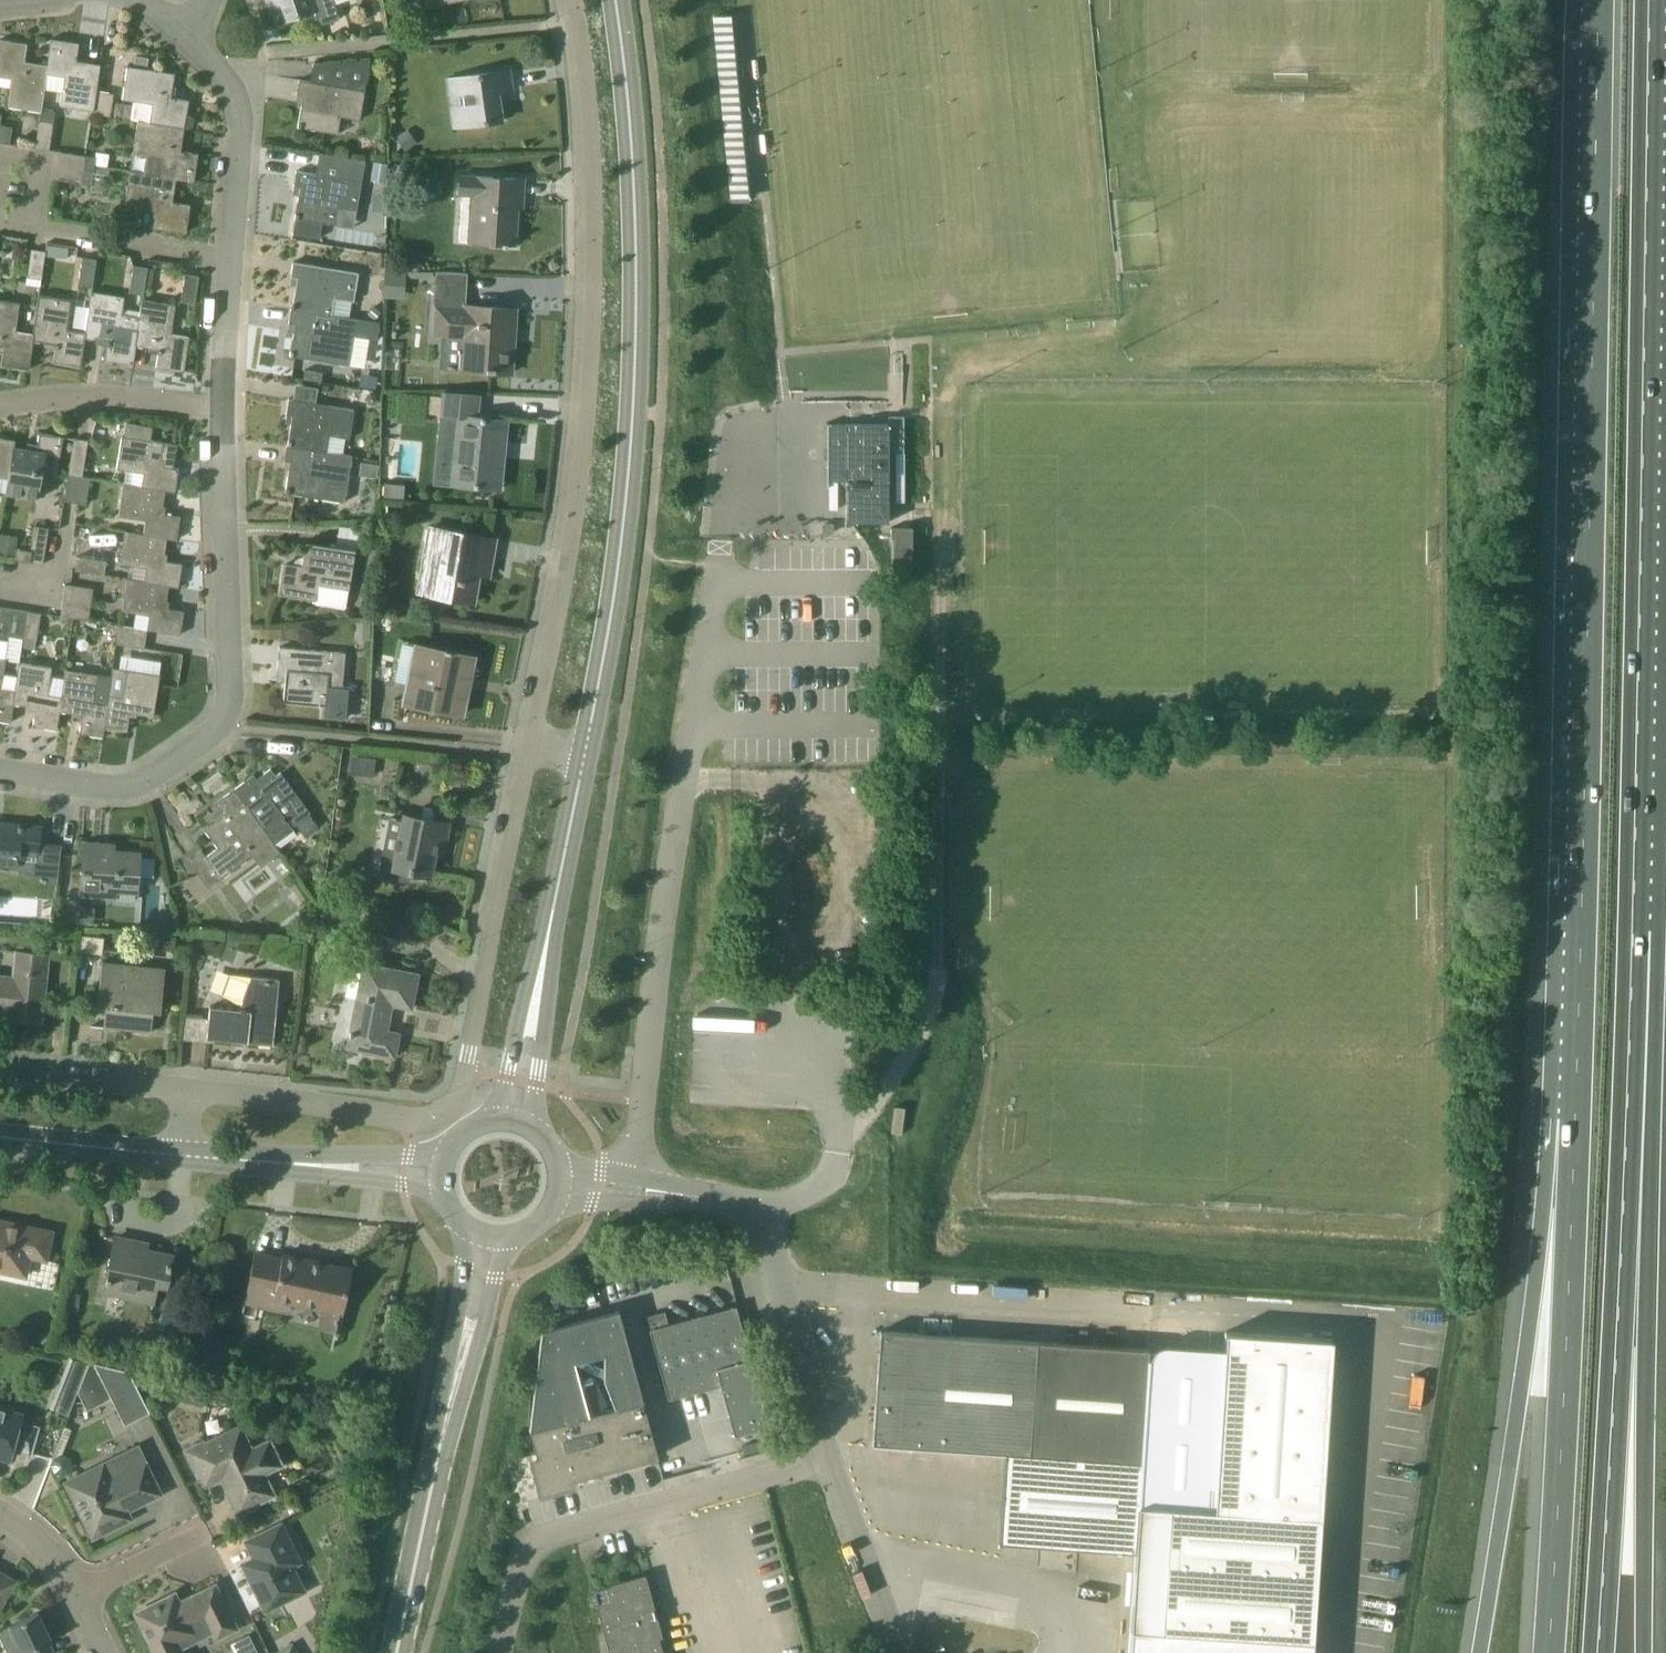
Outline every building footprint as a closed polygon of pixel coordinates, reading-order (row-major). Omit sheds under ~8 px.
[(281,21),(314,10),(319,25),(339,19),(333,0),(274,0),(281,21)] [(396,9),(389,21),(402,28),(408,16),(396,9)] [(96,91),(101,64),(77,60),(79,43),(51,38),(47,65),(44,91),(62,93),(61,106),(93,110),(93,113),(94,113),(97,91),(96,91)] [(47,65),(25,61),(27,43),(0,39),(0,75),(12,77),(9,107),(41,111),(44,91),(47,65)] [(134,67),(147,69),(149,57),(136,55),(134,67)] [(298,127),(337,135),(340,116),(359,120),(370,59),(313,64),(310,81),(299,79),(297,95),(303,96),(298,127)] [(138,122),(184,129),(189,100),(171,97),(175,73),(147,69),(134,67),(128,66),(122,99),(140,102),(138,119),(139,120),(138,122)] [(452,127),(502,120),(499,92),(512,90),(509,70),(445,79),(452,127)] [(97,91),(94,113),(110,115),(113,93),(97,91)] [(49,150),(53,128),(53,123),(39,121),(35,148),(49,150)] [(151,155),(148,174),(176,178),(194,181),(198,153),(181,150),(184,129),(138,122),(134,153),(151,155)] [(12,127),(0,126),(0,143),(10,144),(12,127)] [(397,138),(405,151),(416,143),(408,131),(407,129),(396,137),(397,138)] [(96,157),(81,155),(59,152),(57,166),(85,170),(86,165),(94,166),(96,157)] [(353,229),(365,160),(319,153),(316,174),(296,170),(293,185),(300,187),(295,218),(353,229)] [(368,163),(365,179),(380,181),(382,166),(368,163)] [(55,179),(77,183),(92,185),(91,190),(103,192),(105,179),(109,179),(110,169),(94,167),(94,166),(86,165),(85,170),(57,166),(55,179)] [(176,178),(148,174),(130,171),(122,222),(186,232),(190,204),(172,202),(176,178)] [(524,179),(502,177),(472,175),(459,175),(457,196),(462,196),(460,241),(503,244),(503,246),(507,246),(508,244),(515,245),(518,199),(523,199),(524,179)] [(58,246),(57,256),(67,257),(68,247),(58,246)] [(41,279),(42,273),(46,251),(32,249),(27,277),(41,279)] [(93,285),(94,271),(97,259),(82,257),(78,285),(93,287),(93,285)] [(358,272),(315,265),(293,261),(290,277),(297,278),(292,308),(348,316),(351,301),(353,301),(358,272)] [(145,288),(147,268),(147,267),(133,265),(129,294),(143,295),(144,288),(145,288)] [(147,269),(145,288),(152,289),(154,270),(147,269)] [(386,269),(386,286),(406,287),(407,270),(386,269)] [(516,309),(465,305),(467,273),(436,272),(433,336),(453,338),(451,369),(512,372),(516,309)] [(195,303),(196,297),(199,276),(185,273),(181,301),(195,303)] [(41,279),(27,277),(26,284),(40,286),(41,279)] [(86,338),(93,292),(91,292),(89,307),(88,307),(85,332),(68,330),(72,299),(39,295),(34,335),(33,341),(34,341),(56,344),(53,362),(81,366),(86,338)] [(136,346),(141,312),(122,310),(124,296),(93,292),(86,338),(108,342),(106,359),(133,363),(136,346)] [(34,335),(16,332),(19,302),(0,300),(0,347),(4,347),(1,365),(30,369),(34,341),(33,341),(34,335)] [(175,305),(153,301),(142,300),(141,312),(136,346),(159,349),(156,367),(184,372),(184,371),(190,337),(171,334),(175,305)] [(375,319),(381,312),(373,306),(367,313),(375,319)] [(348,316),(292,308),(291,307),(288,323),(295,324),(289,356),(349,366),(357,319),(348,318),(348,316)] [(498,441),(505,442),(507,420),(477,417),(479,394),(444,391),(441,414),(458,415),(455,445),(441,444),(437,483),(500,489),(500,488),(494,487),(498,441)] [(379,401),(377,395),(370,393),(366,398),(368,404),(374,405),(379,401)] [(354,409),(310,402),(288,398),(286,414),(292,415),(287,445),(286,445),(286,446),(327,452),(330,435),(349,439),(354,409)] [(846,481),(846,522),(846,523),(853,523),(888,522),(888,424),(828,425),(829,423),(827,423),(827,449),(831,449),(831,458),(827,458),(827,487),(828,487),(828,481),(846,481)] [(43,472),(57,475),(64,436),(39,432),(36,450),(14,446),(6,492),(5,494),(38,500),(43,472)] [(124,484),(165,490),(175,492),(179,468),(173,467),(177,444),(122,435),(117,468),(127,470),(124,484)] [(14,446),(15,440),(0,438),(0,491),(6,492),(14,446)] [(68,475),(82,477),(88,440),(74,438),(68,475)] [(352,456),(327,452),(286,446),(284,460),(290,461),(285,493),(344,503),(352,456)] [(378,465),(365,463),(361,462),(359,475),(376,478),(379,465),(378,465)] [(90,478),(82,477),(68,475),(64,501),(85,505),(90,478)] [(384,496),(401,497),(402,484),(385,483),(384,496)] [(162,513),(165,490),(124,484),(119,515),(146,520),(143,534),(167,538),(177,539),(180,516),(162,513)] [(43,564),(49,527),(34,525),(30,550),(30,551),(32,551),(30,562),(43,564)] [(280,593),(315,599),(317,585),(349,590),(355,552),(362,553),(366,531),(340,527),(336,549),(307,544),(303,567),(285,564),(280,593)] [(495,539),(473,535),(427,527),(416,591),(473,602),(481,560),(491,562),(495,539)] [(891,527),(891,536),(891,568),(912,568),(912,527),(911,527),(891,527)] [(167,538),(143,534),(126,531),(121,564),(148,568),(146,581),(169,585),(178,587),(182,563),(164,560),(167,538)] [(1,541),(0,544),(0,553),(13,556),(16,543),(1,541)] [(30,551),(30,550),(17,548),(15,559),(30,562),(32,551),(30,551)] [(103,574),(105,560),(77,556),(75,570),(103,574)] [(169,585),(146,581),(127,579),(122,611),(136,613),(134,628),(147,630),(180,635),(184,611),(165,608),(169,585)] [(90,606),(93,588),(66,584),(63,602),(90,606)] [(87,620),(90,606),(63,602),(61,616),(87,620)] [(27,611),(0,606),(0,621),(4,622),(2,634),(23,638),(27,611)] [(36,640),(41,613),(27,611),(23,638),(24,638),(36,640)] [(370,641),(371,622),(356,621),(355,640),(370,641)] [(147,630),(134,628),(120,625),(117,644),(144,648),(147,630)] [(24,638),(22,647),(33,649),(34,649),(36,640),(24,638)] [(474,657),(452,652),(415,644),(403,703),(462,715),(474,657)] [(346,653),(301,649),(279,647),(277,669),(286,670),(283,702),(323,705),(321,717),(348,720),(351,686),(343,686),(346,653)] [(18,675),(3,673),(5,660),(0,659),(0,720),(10,722),(13,704),(18,675)] [(59,711),(64,683),(50,681),(52,668),(20,663),(18,675),(13,704),(36,707),(33,726),(56,729),(59,711)] [(154,717),(160,675),(113,668),(112,677),(104,728),(127,731),(130,713),(154,717)] [(104,728),(112,677),(66,670),(64,683),(59,711),(82,714),(79,733),(103,737),(104,728)] [(364,757),(352,755),(350,773),(362,775),(373,776),(375,758),(364,757)] [(281,772),(276,776),(270,768),(257,779),(253,774),(234,789),(274,845),(275,845),(294,830),(291,826),(295,824),(304,836),(318,826),(309,814),(310,813),(281,772)] [(280,852),(275,845),(274,845),(234,789),(214,803),(218,807),(203,817),(209,825),(204,828),(218,847),(206,856),(202,850),(188,860),(207,887),(253,855),(261,866),(280,852)] [(412,867),(431,871),(437,841),(445,842),(449,822),(404,813),(403,819),(389,817),(377,875),(410,882),(412,867)] [(38,848),(40,826),(2,823),(1,829),(0,829),(0,865),(19,866),(20,857),(37,858),(38,848)] [(136,894),(138,875),(139,853),(100,850),(100,843),(84,842),(81,896),(116,898),(116,893),(136,894)] [(64,922),(79,923),(80,907),(81,901),(65,900),(64,922)] [(48,952),(14,949),(12,975),(0,974),(0,1012),(10,1013),(9,1018),(41,1021),(48,952)] [(160,1011),(165,968),(102,961),(98,1004),(110,1006),(108,1027),(145,1032),(147,1010),(160,1011)] [(418,974),(397,969),(364,963),(347,1047),(394,1057),(399,1033),(387,1030),(392,1005),(412,1008),(418,974)] [(272,1045),(279,979),(230,974),(222,994),(240,1004),(240,1009),(210,1006),(206,1038),(272,1045)] [(47,1253),(52,1231),(10,1222),(9,1228),(0,1227),(0,1272),(27,1278),(31,1259),(45,1262),(47,1253)] [(166,1287),(172,1256),(135,1249),(136,1242),(115,1237),(104,1293),(156,1302),(159,1286),(166,1287)] [(335,1332),(339,1312),(342,1312),(352,1269),(283,1255),(282,1258),(255,1252),(244,1303),(289,1312),(290,1309),(320,1315),(318,1329),(335,1332)] [(66,1308),(65,1310),(77,1312),(77,1310),(80,1294),(69,1292),(66,1308)] [(769,1426),(739,1316),(736,1305),(649,1329),(668,1399),(720,1385),(734,1435),(769,1426)] [(544,1486),(658,1456),(643,1399),(617,1311),(542,1331),(529,1429),(544,1486)] [(44,1329),(36,1338),(43,1344),(51,1335),(44,1329)] [(1149,1349),(1037,1341),(880,1330),(872,1443),(1007,1453),(1001,1542),(1135,1552),(1149,1349)] [(1226,1332),(1214,1509),(1170,1506),(1161,1630),(1312,1638),(1320,1516),(1332,1339),(1226,1332)] [(198,1361),(211,1380),(230,1368),(217,1349),(198,1361)] [(82,1379),(88,1364),(70,1357),(64,1372),(73,1376),(82,1379)] [(130,1370),(94,1362),(93,1362),(125,1423),(149,1411),(130,1370)] [(23,1411),(6,1406),(7,1403),(0,1401),(0,1456),(10,1459),(23,1411)] [(238,1514),(276,1496),(266,1474),(284,1465),(270,1437),(252,1446),(241,1423),(205,1440),(185,1450),(199,1477),(202,1476),(206,1484),(223,1475),(229,1488),(227,1490),(238,1514)] [(161,1493),(151,1473),(138,1446),(65,1482),(93,1537),(131,1518),(127,1510),(161,1493)] [(256,1592),(265,1612),(307,1591),(295,1566),(303,1562),(283,1521),(245,1540),(253,1557),(248,1560),(262,1589),(256,1592)] [(15,1581),(0,1572),(0,1607),(15,1581)] [(643,1579),(593,1593),(609,1652),(663,1652),(643,1579)] [(225,1604),(215,1584),(179,1602),(175,1592),(135,1612),(155,1652),(157,1651),(159,1652),(183,1652),(181,1648),(212,1633),(215,1640),(237,1630),(225,1604)] [(41,1645),(51,1640),(37,1612),(0,1631),(0,1635),(8,1651),(5,1652),(45,1652),(41,1645)] [(276,1652),(299,1652),(293,1642),(276,1652)]
